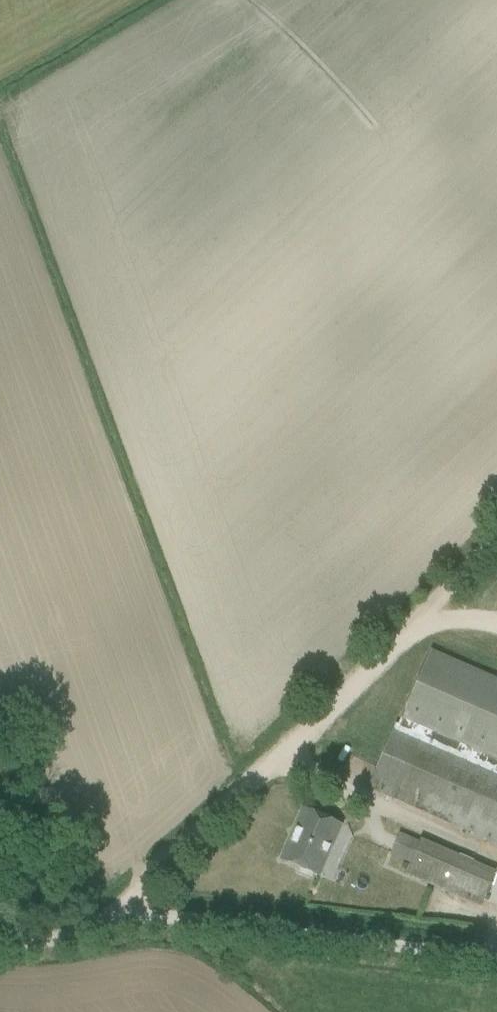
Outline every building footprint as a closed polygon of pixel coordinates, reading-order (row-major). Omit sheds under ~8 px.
[(495,678),(430,649),(396,726),(370,789),(496,844),(496,674),(495,678)] [(303,810),(281,860),(299,868),(297,872),(311,878),(313,874),(318,877),(340,827),(303,810)] [(391,854),(410,862),(405,874),(480,907),(494,874),(419,841),(418,844),(399,836),(391,854)]
